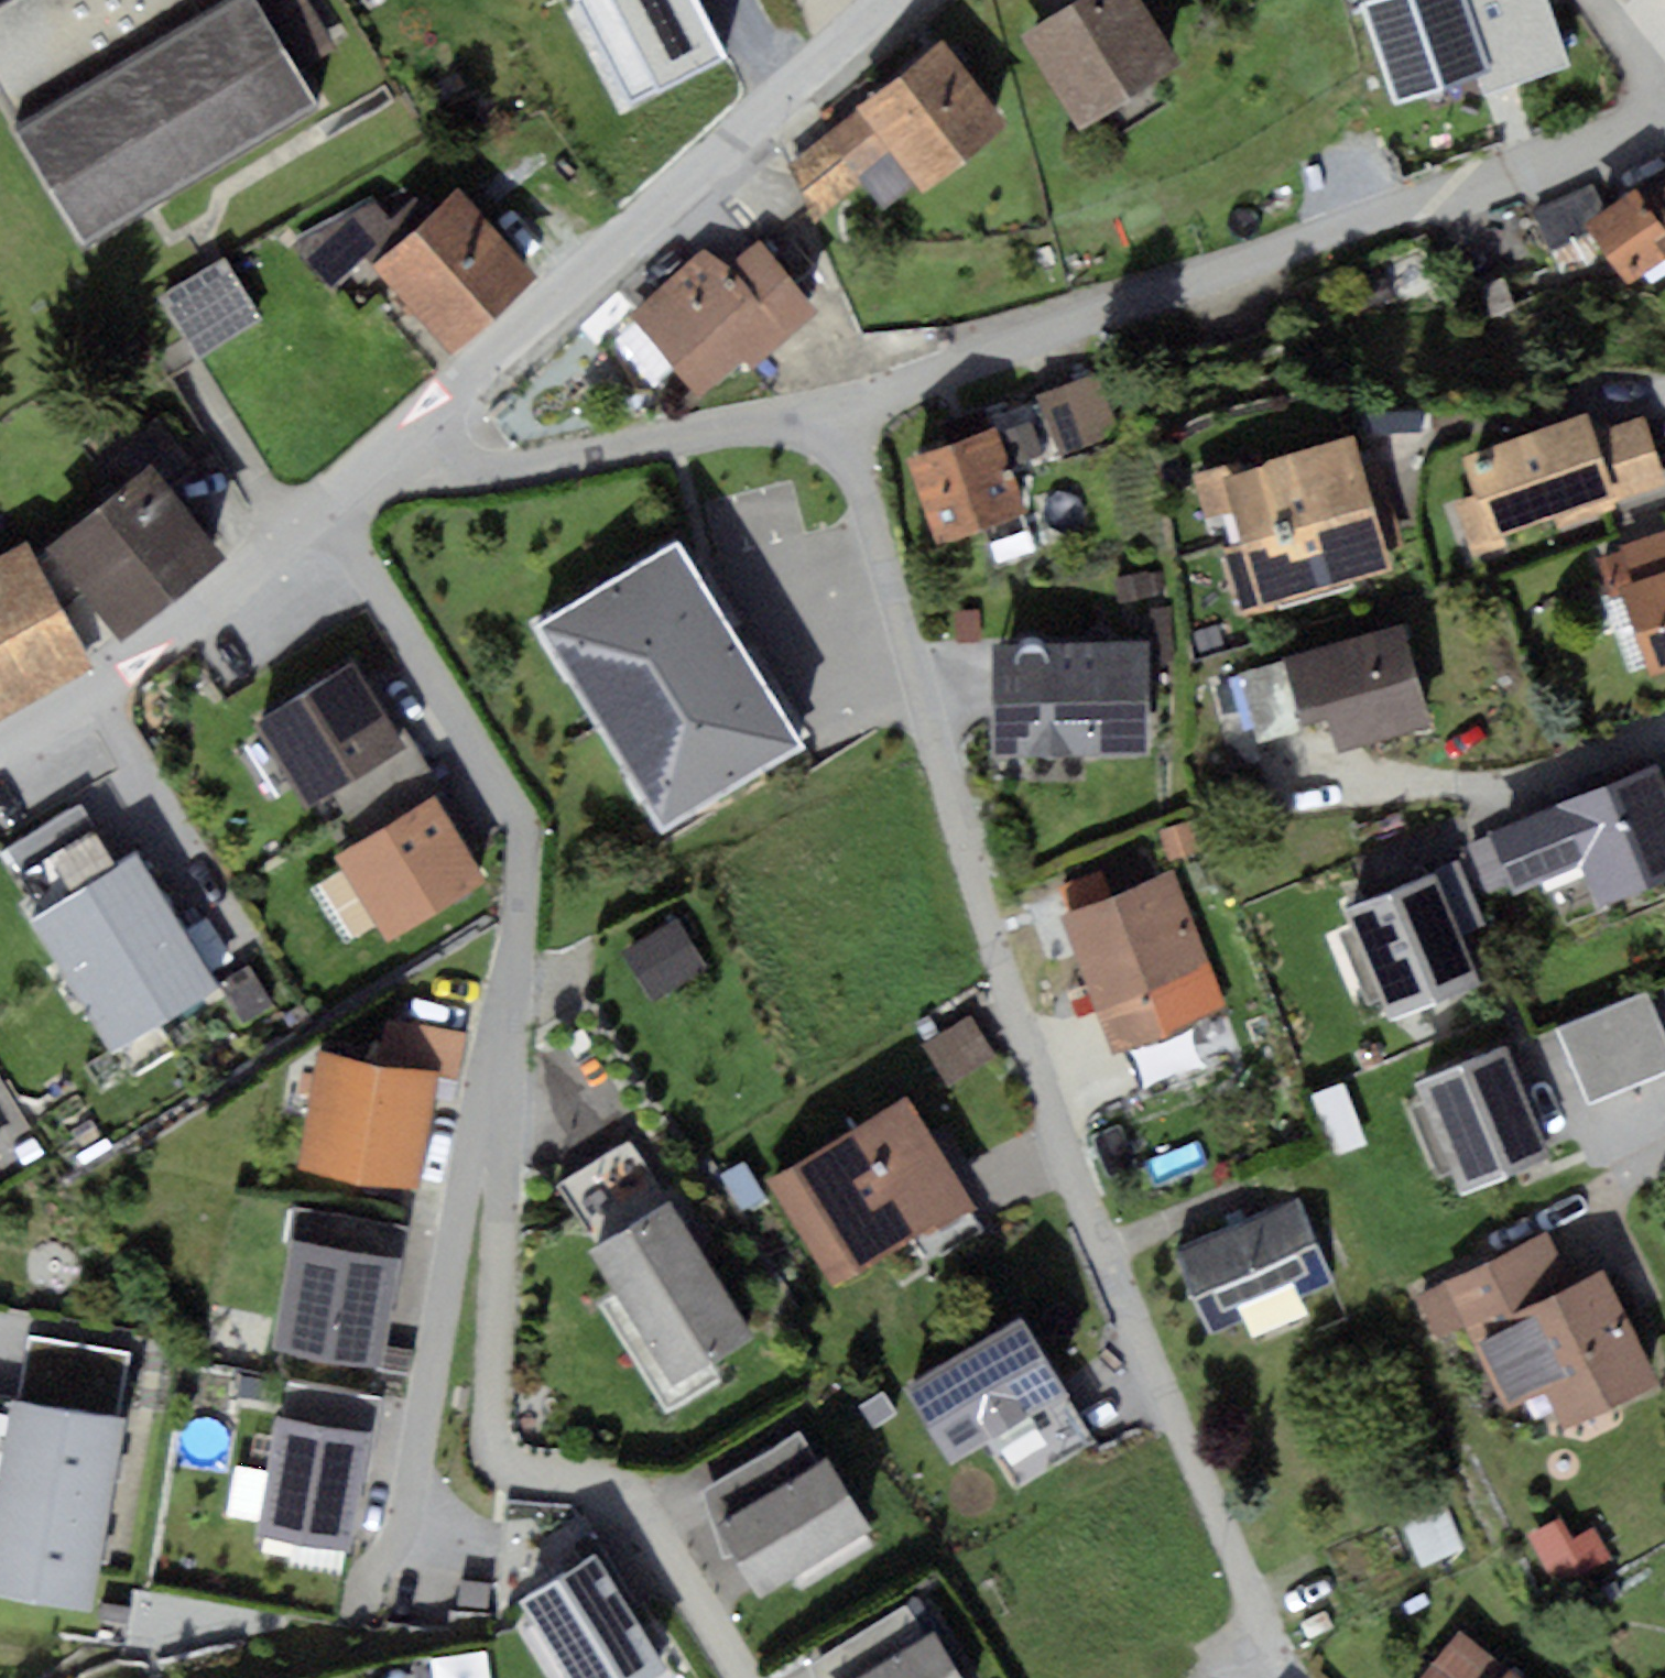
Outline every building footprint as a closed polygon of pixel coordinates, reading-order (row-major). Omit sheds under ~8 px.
[(0,12),(0,102),(15,128),(228,0),(20,0),(0,12)] [(15,128),(90,248),(324,112),(259,0),(228,0),(15,128)] [(1027,40),(1082,126),(1183,61),(1144,0),(1090,0),(1027,40)] [(1367,9),(1396,102),(1491,73),(1468,0),(1396,0),(1367,9)] [(1492,61),(1563,39),(1551,0),(1474,0),(1492,61)] [(944,50),(791,171),(827,216),(871,182),(892,209),(1001,122),(944,50)] [(1520,187),(1438,216),(1465,294),(1547,265),(1520,187)] [(474,191),(380,263),(450,353),(544,281),(474,191)] [(325,279),(402,229),(379,193),(302,244),(325,279)] [(1599,228),(1634,284),(1664,265),(1664,219),(1650,195),(1599,228)] [(721,250),(640,316),(699,387),(747,348),(758,361),(825,306),(769,238),(734,266),(721,250)] [(233,262),(170,299),(202,355),(266,318),(233,262)] [(1108,374),(1051,392),(1071,455),(1128,437),(1108,374)] [(1468,454),(1480,493),(1460,499),(1478,558),(1509,549),(1505,534),(1560,517),(1571,533),(1664,504),(1664,462),(1651,418),(1594,435),(1589,417),(1468,454)] [(1002,435),(918,460),(942,540),(1026,515),(1002,435)] [(1241,463),(1196,477),(1209,521),(1238,513),(1248,545),(1237,552),(1255,615),(1281,607),(1278,598),(1389,566),(1354,446),(1245,478),(1241,463)] [(142,464),(43,547),(121,638),(219,555),(142,464)] [(696,537),(559,619),(678,817),(816,735),(696,537)] [(0,558),(0,709),(95,661),(34,541),(0,558)] [(1623,583),(1654,674),(1664,670),(1664,569),(1623,583)] [(1404,635),(1291,665),(1306,721),(1332,714),(1342,752),(1429,729),(1404,635)] [(1158,645),(1001,650),(1004,757),(1161,753),(1158,645)] [(357,662),(255,720),(307,811),(409,753),(357,662)] [(1286,669),(1245,679),(1263,747),(1304,737),(1286,669)] [(1491,834),(1516,899),(1589,872),(1601,905),(1664,881),(1664,776),(1662,768),(1491,834)] [(443,808),(340,864),(385,946),(488,890),(443,808)] [(148,842),(43,908),(129,1045),(235,979),(148,842)] [(1435,875),(1350,911),(1398,1024),(1483,988),(1435,875)] [(1183,884),(1075,918),(1111,1033),(1220,999),(1183,884)] [(658,999),(712,967),(684,918),(629,949),(658,999)] [(1566,1032),(1595,1105),(1664,1078),(1664,1028),(1653,997),(1566,1032)] [(955,1081),(998,1055),(976,1018),(932,1044),(955,1081)] [(1512,1048),(1423,1082),(1464,1187),(1553,1153),(1512,1048)] [(446,1078),(326,1057),(305,1172),(425,1193),(446,1078)] [(915,1102),(778,1188),(844,1293),(981,1208),(915,1102)] [(12,1173),(0,1154),(0,1180),(12,1173)] [(1302,1209),(1189,1260),(1225,1339),(1338,1287),(1302,1209)] [(676,1210),(597,1259),(680,1391),(759,1342),(676,1210)] [(1584,1230),(1452,1294),(1511,1413),(1553,1392),(1571,1428),(1660,1384),(1584,1230)] [(404,1265),(303,1246),(283,1352),(384,1371),(404,1265)] [(1027,1321),(912,1390),(956,1464),(1071,1395),(1027,1321)] [(20,1388),(0,1510),(0,1589),(92,1604),(125,1405),(20,1388)] [(391,1424),(294,1407),(273,1523),(371,1540),(391,1424)] [(837,1461),(724,1525),(765,1598),(878,1534),(837,1461)] [(1592,1520),(1543,1541),(1563,1589),(1612,1568),(1592,1520)] [(526,1604),(570,1677),(661,1677),(667,1674),(600,1561),(526,1604)] [(862,1677),(963,1677),(936,1633),(862,1677)] [(1462,1643),(1434,1677),(1506,1677),(1462,1643)] [(491,1648),(437,1656),(440,1677),(495,1677),(491,1648)] [(403,1663),(404,1677),(436,1677),(435,1661),(403,1663)]
